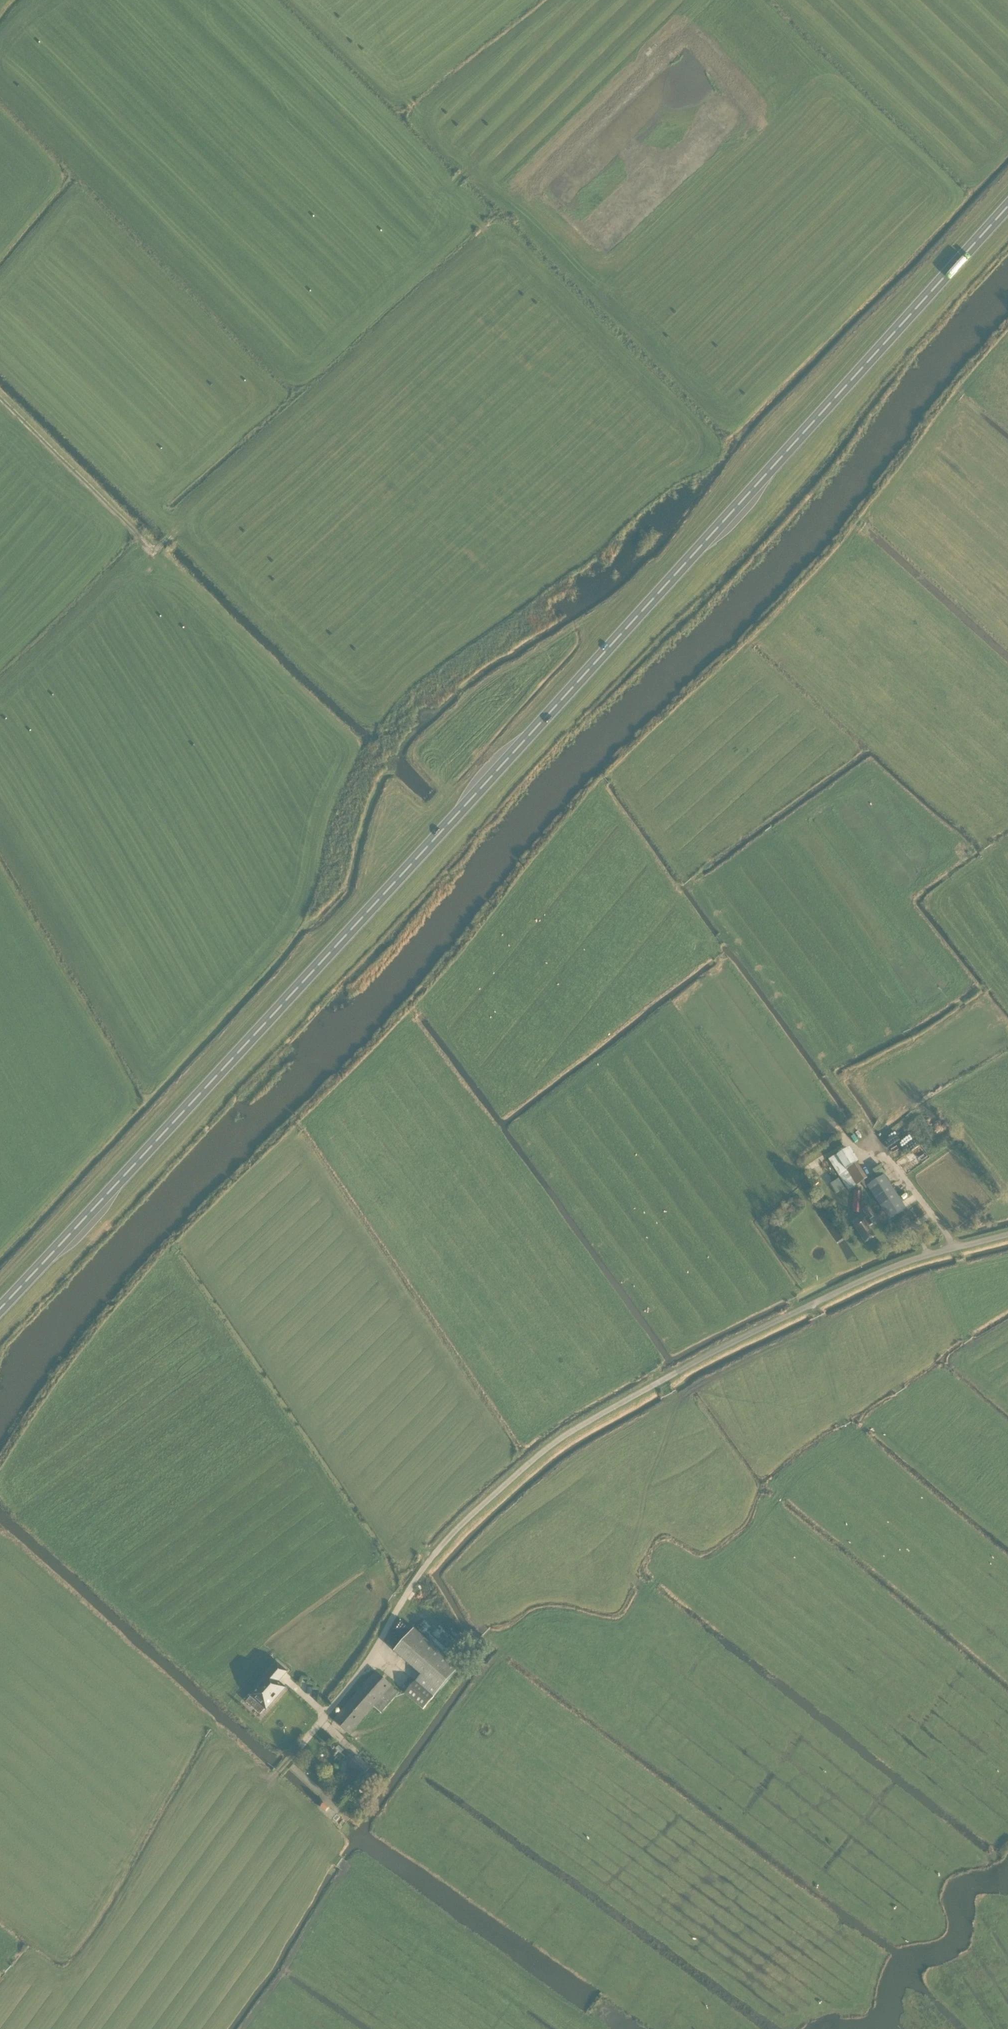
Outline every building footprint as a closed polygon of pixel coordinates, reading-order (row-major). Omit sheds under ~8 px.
[(459,812),(472,798),(467,794),(454,807),(459,812)] [(830,1161),(825,1154),(803,1168),(825,1202),(846,1188),(849,1192),(857,1186),(846,1169),(846,1170),(837,1156),(830,1161)] [(873,1174),(882,1170),(878,1162),(870,1166),(873,1174)] [(884,1177),(867,1188),(889,1221),(906,1210),(884,1177)] [(870,1220),(876,1216),(869,1205),(862,1210),(867,1218),(868,1217),(870,1220)] [(854,1226),(865,1243),(876,1237),(869,1227),(873,1224),(870,1220),(868,1217),(867,1218),(854,1226)] [(421,1675),(416,1681),(435,1697),(459,1668),(415,1629),(394,1652),(421,1675)] [(268,1675),(269,1676),(251,1696),(267,1710),(285,1689),(278,1682),(287,1672),(278,1664),(268,1675)] [(374,1707),(382,1714),(400,1693),(376,1672),(334,1721),(350,1735),(374,1707)] [(424,1710),(435,1697),(416,1681),(405,1694),(424,1710)] [(331,1753),(342,1759),(345,1753),(334,1748),(331,1753)] [(321,1807),(326,1812),(329,1808),(324,1804),(321,1807)]
